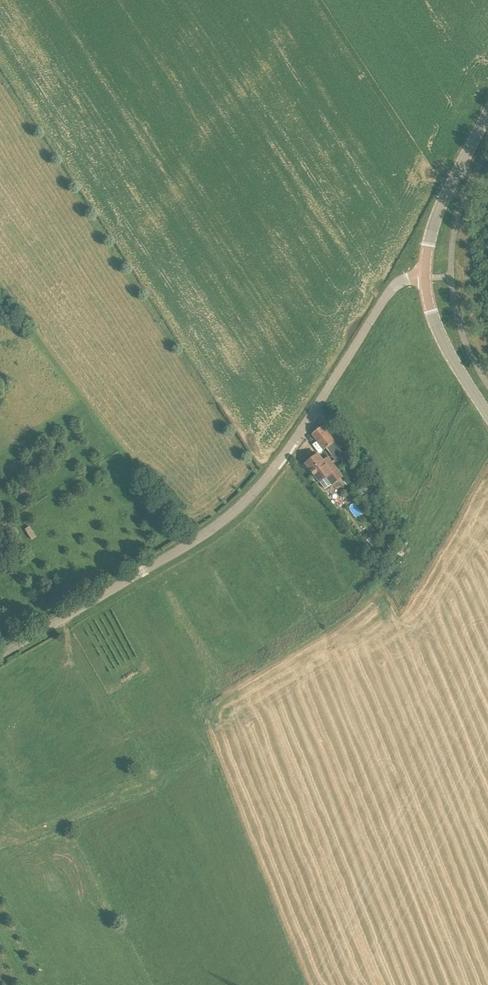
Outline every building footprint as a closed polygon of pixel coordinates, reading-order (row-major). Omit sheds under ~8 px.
[(335,460),(343,454),(322,426),(312,433),(324,450),(326,448),(335,460)] [(321,481),(327,489),(344,476),(328,456),(323,460),(319,454),(306,463),(320,481),(321,481)] [(29,525),(24,528),(30,539),(35,536),(29,525)]
